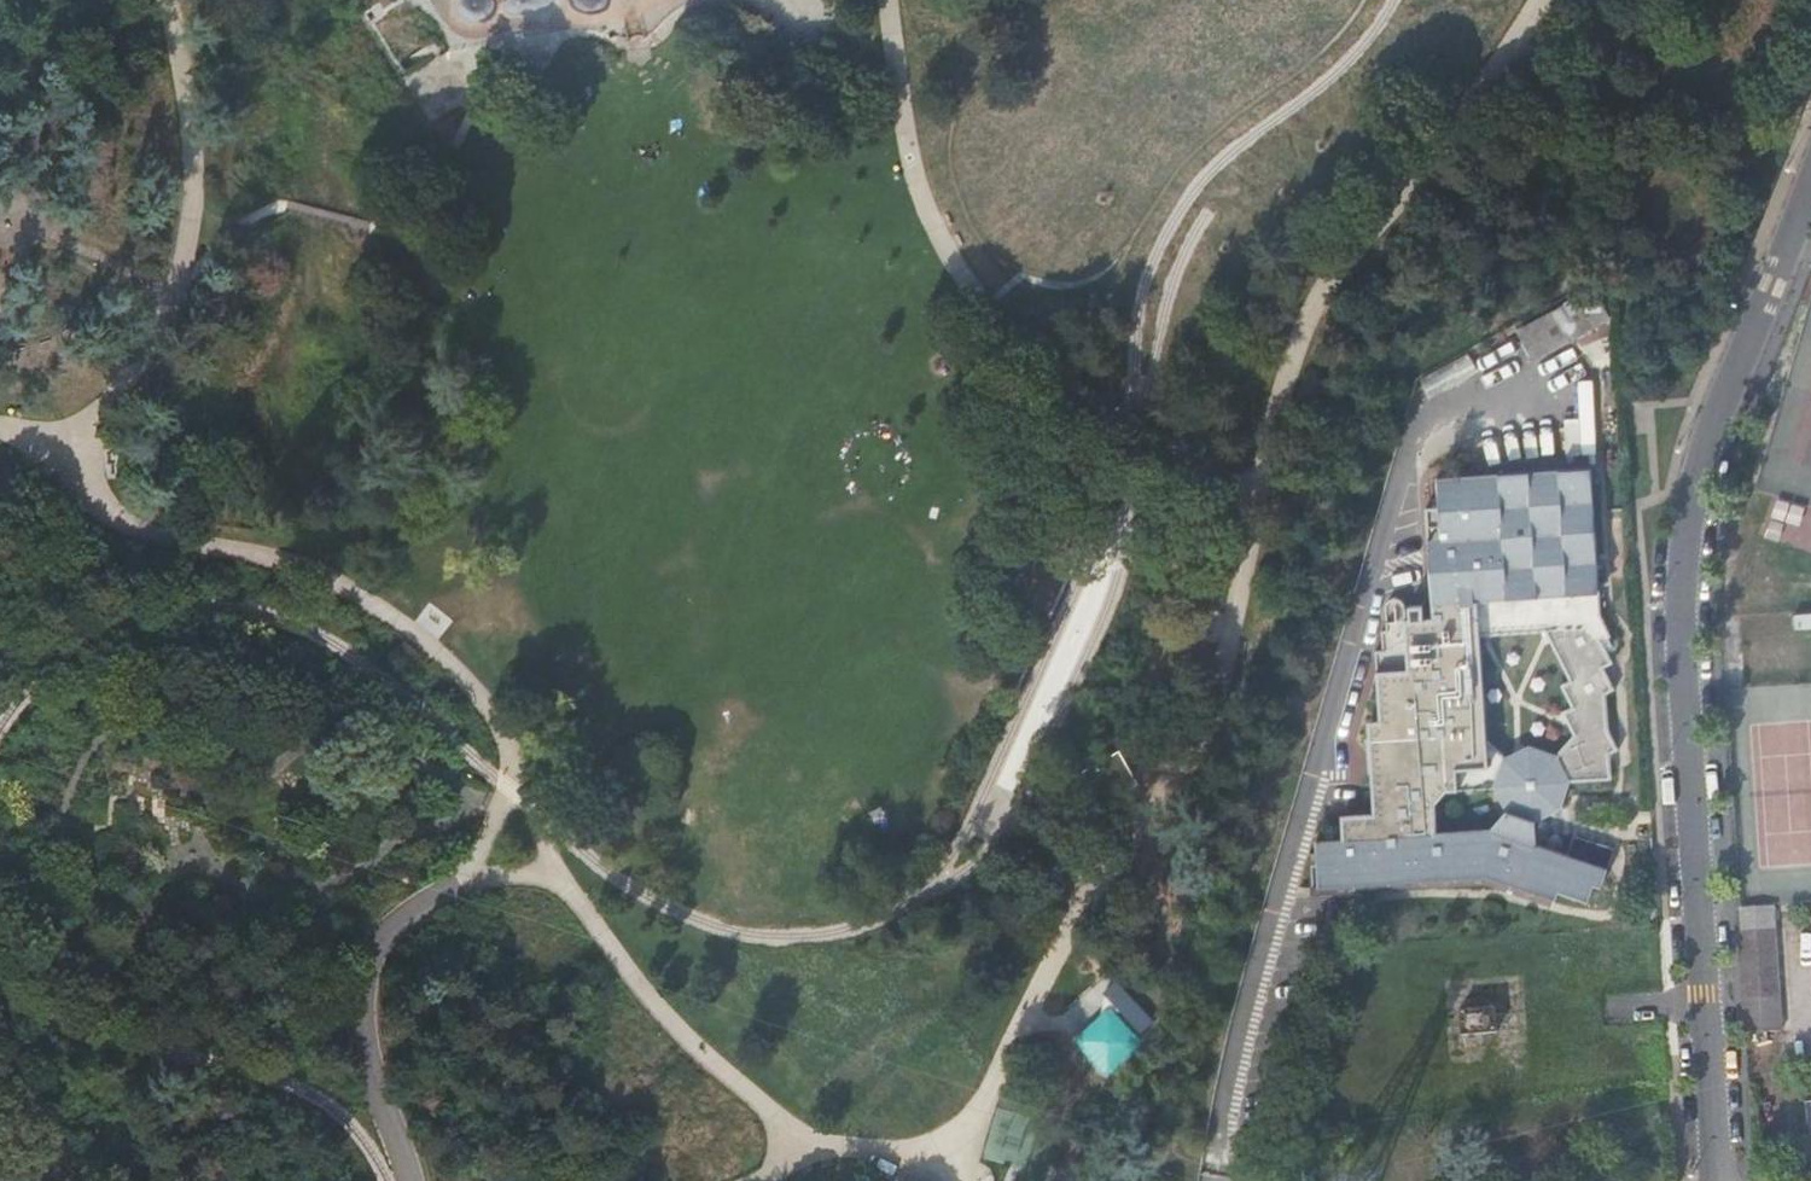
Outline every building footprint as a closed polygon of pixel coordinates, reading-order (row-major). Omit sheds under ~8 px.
[(1596,290),(1544,316),(1558,343),(1610,317),(1596,290)] [(1397,617),(1375,617),(1375,640),(1366,640),(1367,710),(1356,710),(1358,803),(1341,803),(1341,828),(1332,828),(1321,829),(1322,887),(1492,883),(1529,897),(1531,894),(1562,904),(1564,898),(1595,906),(1601,892),(1609,894),(1620,861),(1586,849),(1579,866),(1538,852),(1528,831),(1553,816),(1556,789),(1598,785),(1595,761),(1605,758),(1599,730),(1598,699),(1606,696),(1599,673),(1609,669),(1600,646),(1609,642),(1602,620),(1590,472),(1436,478),(1437,527),(1424,527),(1425,607),(1398,608),(1397,617)] [(1793,629),(1810,628),(1810,612),(1793,612),(1793,629)] [(1139,784),(1120,750),(1101,760),(1104,765),(1099,768),(1096,763),(1080,772),(1100,806),(1115,797),(1112,792),(1118,789),(1121,794),(1139,784)] [(1341,828),(1341,803),(1332,803),(1332,828),(1341,828)] [(1739,939),(1746,1040),(1782,1038),(1773,914),(1740,916),(1742,939),(1739,939)] [(1078,1024),(1078,1028),(1103,1055),(1106,1056),(1132,1032),(1132,1028),(1143,1018),(1119,991),(1107,1001),(1104,1001),(1078,1024)] [(1462,1018),(1463,1042),(1498,1041),(1497,1017),(1462,1018)]
